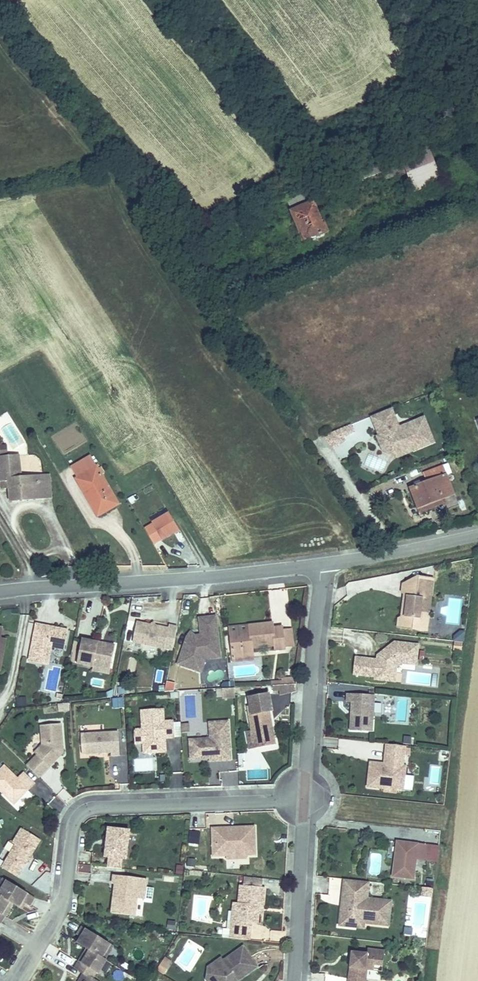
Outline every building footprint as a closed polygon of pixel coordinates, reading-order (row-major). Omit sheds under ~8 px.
[(392,192),(420,182),(407,147),(379,158),(385,172),(392,192)] [(358,164),(340,171),(344,181),(362,174),(358,164)] [(285,231),(288,238),(306,231),(290,191),(267,201),(280,233),(285,231)] [(285,231),(280,233),(282,240),(288,238),(285,231)] [(288,238),(289,241),(307,234),(306,231),(288,238)] [(394,416),(392,409),(372,417),(379,435),(384,433),(383,430),(381,431),(377,423),(394,416)] [(384,433),(379,435),(377,436),(381,446),(391,442),(403,447),(404,451),(411,448),(412,451),(433,442),(425,422),(405,430),(403,426),(399,427),(394,416),(377,423),(381,431),(383,430),(384,433)] [(405,430),(425,422),(424,418),(403,426),(405,430)] [(324,435),(330,447),(356,435),(350,423),(324,435)] [(391,442),(381,446),(383,451),(396,457),(412,451),(411,448),(404,451),(403,447),(391,442)] [(1,456),(8,455),(7,446),(0,446),(0,448),(1,456)] [(0,457),(0,471),(1,480),(9,480),(10,488),(11,501),(44,498),(43,482),(33,483),(32,477),(20,478),(19,456),(0,457)] [(101,467),(98,469),(91,456),(71,467),(77,478),(76,479),(90,503),(94,500),(102,514),(118,504),(101,475),(104,473),(101,467)] [(418,508),(442,499),(453,495),(443,467),(425,474),(428,482),(411,489),(418,508)] [(49,475),(32,477),(33,483),(43,482),(44,498),(51,497),(49,475)] [(9,480),(1,480),(1,488),(10,488),(9,480)] [(442,499),(418,508),(420,513),(444,504),(442,499)] [(94,500),(90,503),(98,516),(102,514),(94,500)] [(169,514),(145,529),(154,544),(178,529),(169,514)] [(433,579),(417,577),(416,586),(403,584),(402,591),(405,593),(411,598),(409,616),(402,619),(399,620),(398,627),(426,630),(428,618),(419,617),(422,599),(430,600),(433,579)] [(417,577),(403,584),(416,586),(417,577)] [(411,598),(405,593),(402,619),(409,616),(411,598)] [(428,618),(430,600),(422,599),(419,617),(428,618)] [(201,655),(220,653),(216,617),(199,619),(201,635),(194,636),(187,637),(178,664),(196,670),(201,655)] [(133,642),(173,650),(177,627),(169,625),(168,628),(156,626),(152,628),(150,625),(137,622),(133,642)] [(273,623),(250,625),(251,630),(230,632),(232,655),(253,653),(253,648),(275,646),(275,651),(285,650),(284,647),(283,630),(282,627),(273,628),(273,623)] [(68,630),(36,624),(29,661),(48,665),(52,647),(64,649),(68,630)] [(291,629),(283,630),(284,647),(293,646),(291,629)] [(115,645),(82,639),(77,664),(93,667),(94,664),(111,667),(115,645)] [(418,645),(395,642),(383,652),(384,654),(381,656),(380,654),(378,655),(377,660),(355,657),(353,675),(375,677),(375,680),(385,681),(386,672),(396,673),(397,666),(400,663),(416,665),(418,645)] [(220,658),(220,653),(201,655),(196,670),(201,672),(205,659),(220,658)] [(253,653),(232,655),(233,662),(254,660),(253,653)] [(109,674),(111,667),(94,664),(93,667),(92,671),(109,674)] [(209,671),(210,680),(224,679),(223,670),(209,671)] [(395,682),(396,673),(386,672),(385,681),(395,682)] [(281,685),(294,684),(294,678),(283,678),(283,681),(272,682),(272,686),(281,685)] [(294,684),(281,685),(281,695),(296,692),(296,684),(294,684)] [(280,695),(281,695),(281,685),(272,686),(273,689),(279,689),(280,695)] [(235,688),(222,689),(222,697),(235,697),(235,688)] [(271,734),(271,729),(273,729),(269,711),(272,711),(269,694),(249,698),(250,706),(252,714),(249,715),(252,731),(255,748),(275,745),(273,733),(271,734)] [(369,695),(347,694),(346,702),(351,702),(354,702),(353,715),(350,715),(350,731),(373,732),(375,695),(374,695),(369,695)] [(112,709),(124,707),(122,697),(111,699),(112,709)] [(163,709),(141,710),(142,729),(134,730),(135,744),(143,743),(146,743),(156,753),(166,752),(165,745),(162,742),(165,738),(174,738),(173,721),(164,722),(163,709)] [(216,758),(216,761),(231,761),(228,721),(209,723),(210,739),(189,740),(191,759),(209,758),(216,758)] [(37,755),(27,766),(39,777),(58,758),(56,756),(59,754),(60,755),(63,752),(61,724),(41,725),(42,745),(35,753),(37,755)] [(189,724),(181,724),(182,733),(190,732),(189,724)] [(255,748),(252,731),(244,732),(247,750),(255,748)] [(118,732),(81,734),(82,754),(92,754),(92,751),(95,751),(96,754),(111,753),(111,756),(119,756),(118,732)] [(146,743),(143,743),(144,753),(156,753),(146,743)] [(384,764),(370,763),(368,787),(384,788),(386,787),(395,788),(397,790),(403,790),(405,767),(402,766),(402,760),(403,760),(405,746),(387,744),(385,758),(388,759),(387,765),(384,764)] [(4,766),(0,770),(0,791),(3,793),(5,791),(16,802),(34,784),(23,773),(18,779),(4,766)] [(14,805),(16,802),(5,791),(3,793),(14,805)] [(228,828),(212,828),(213,856),(227,856),(227,851),(236,851),(236,853),(246,852),(246,855),(255,855),(255,827),(234,827),(234,830),(228,830),(228,828)] [(129,831),(108,828),(105,857),(108,857),(123,859),(126,859),(129,831)] [(16,845),(2,868),(18,877),(28,859),(30,856),(40,840),(22,829),(13,843),(16,845)] [(187,831),(188,844),(200,844),(199,831),(187,831)] [(426,845),(400,842),(398,857),(395,857),(392,877),(414,879),(416,859),(424,860),(426,845)] [(432,846),(426,845),(424,860),(430,861),(432,846)] [(439,847),(432,846),(430,861),(437,862),(439,847)] [(123,859),(108,857),(107,867),(122,869),(123,859)] [(147,879),(114,875),(113,884),(115,885),(112,913),(135,916),(137,899),(144,899),(146,887),(147,879)] [(244,877),(243,885),(262,888),(263,879),(244,877)] [(3,879),(0,884),(0,895),(13,903),(19,907),(23,901),(26,903),(30,905),(34,898),(3,879)] [(369,882),(349,880),(346,906),(341,906),(339,926),(354,928),(355,919),(389,923),(392,901),(367,898),(369,882)] [(243,885),(240,885),(238,903),(233,903),(232,912),(239,912),(238,922),(251,923),(258,924),(259,914),(260,906),(263,906),(265,888),(262,888),(243,885)] [(153,888),(146,887),(144,899),(152,900),(153,888)] [(0,895),(0,922),(1,923),(13,903),(0,895)] [(239,912),(232,912),(231,929),(251,931),(251,923),(238,922),(239,912)] [(355,919),(354,928),(364,929),(364,923),(389,926),(389,923),(355,919)] [(113,946),(82,927),(78,934),(82,937),(84,939),(81,945),(87,949),(105,960),(113,946)] [(251,931),(231,929),(230,938),(250,940),(251,931)] [(223,961),(224,963),(207,975),(207,980),(237,980),(257,967),(243,947),(223,961)] [(105,960),(87,949),(75,968),(84,974),(92,979),(97,972),(98,973),(106,960),(105,960)] [(355,952),(355,957),(351,956),(348,980),(366,980),(359,979),(360,969),(367,970),(374,971),(374,965),(383,966),(384,951),(368,949),(367,953),(355,952)] [(165,974),(171,960),(163,957),(157,970),(165,974)] [(207,975),(224,963),(223,961),(221,959),(209,967),(207,975)] [(366,980),(367,970),(360,969),(359,979),(366,980)]
